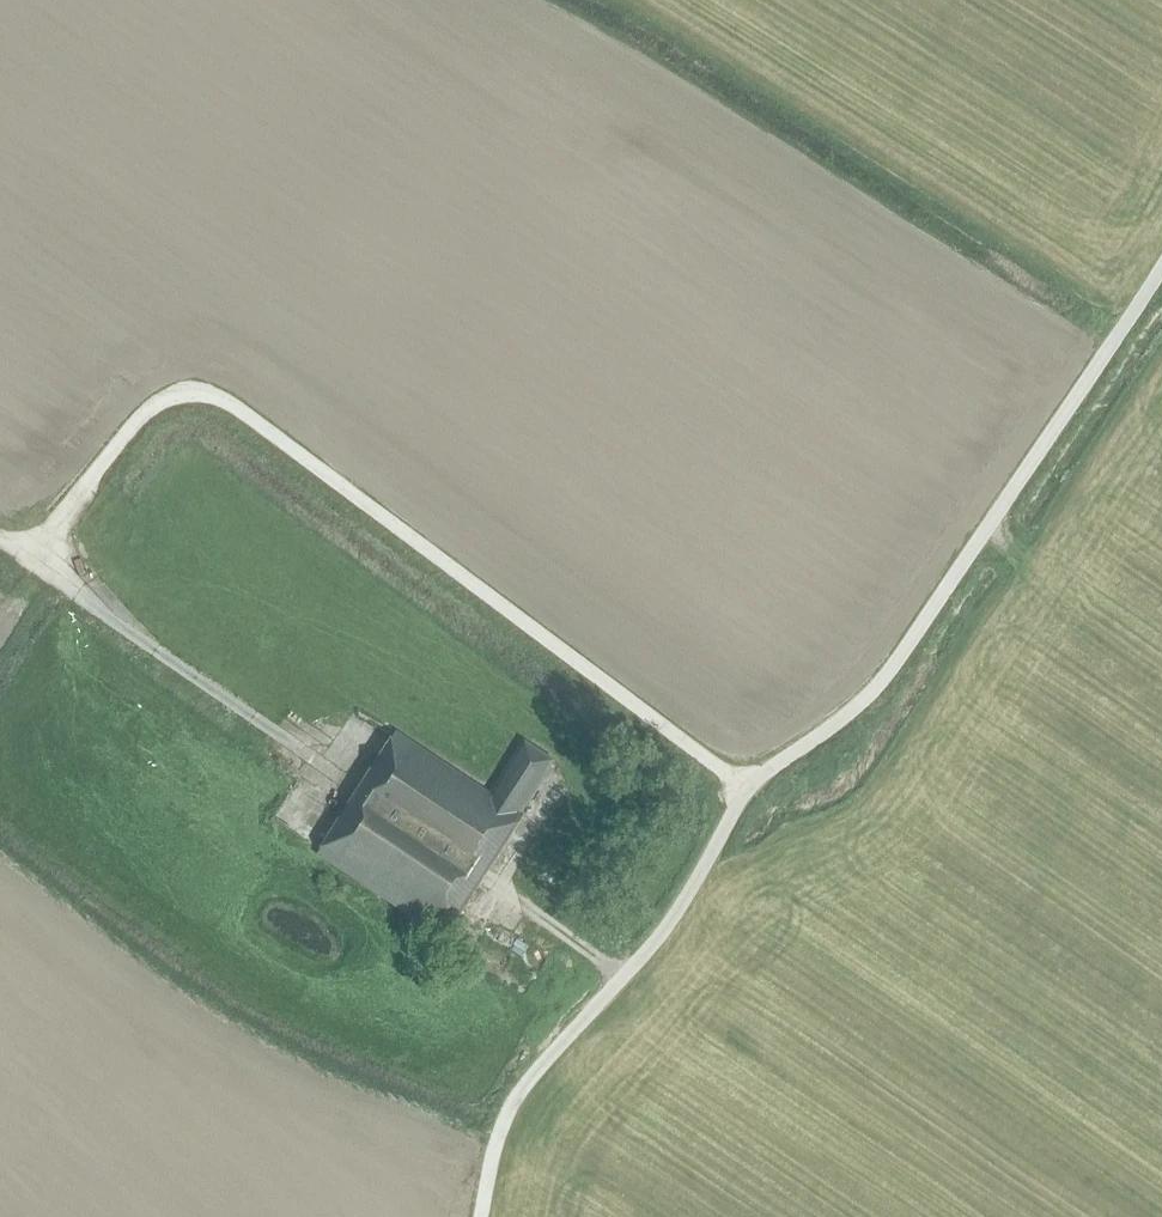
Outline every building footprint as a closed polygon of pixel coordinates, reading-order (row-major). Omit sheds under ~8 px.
[(316,856),(441,938),(522,816),(517,813),(551,762),(523,744),(489,796),(395,734),(337,822),(318,853),(316,856)]
